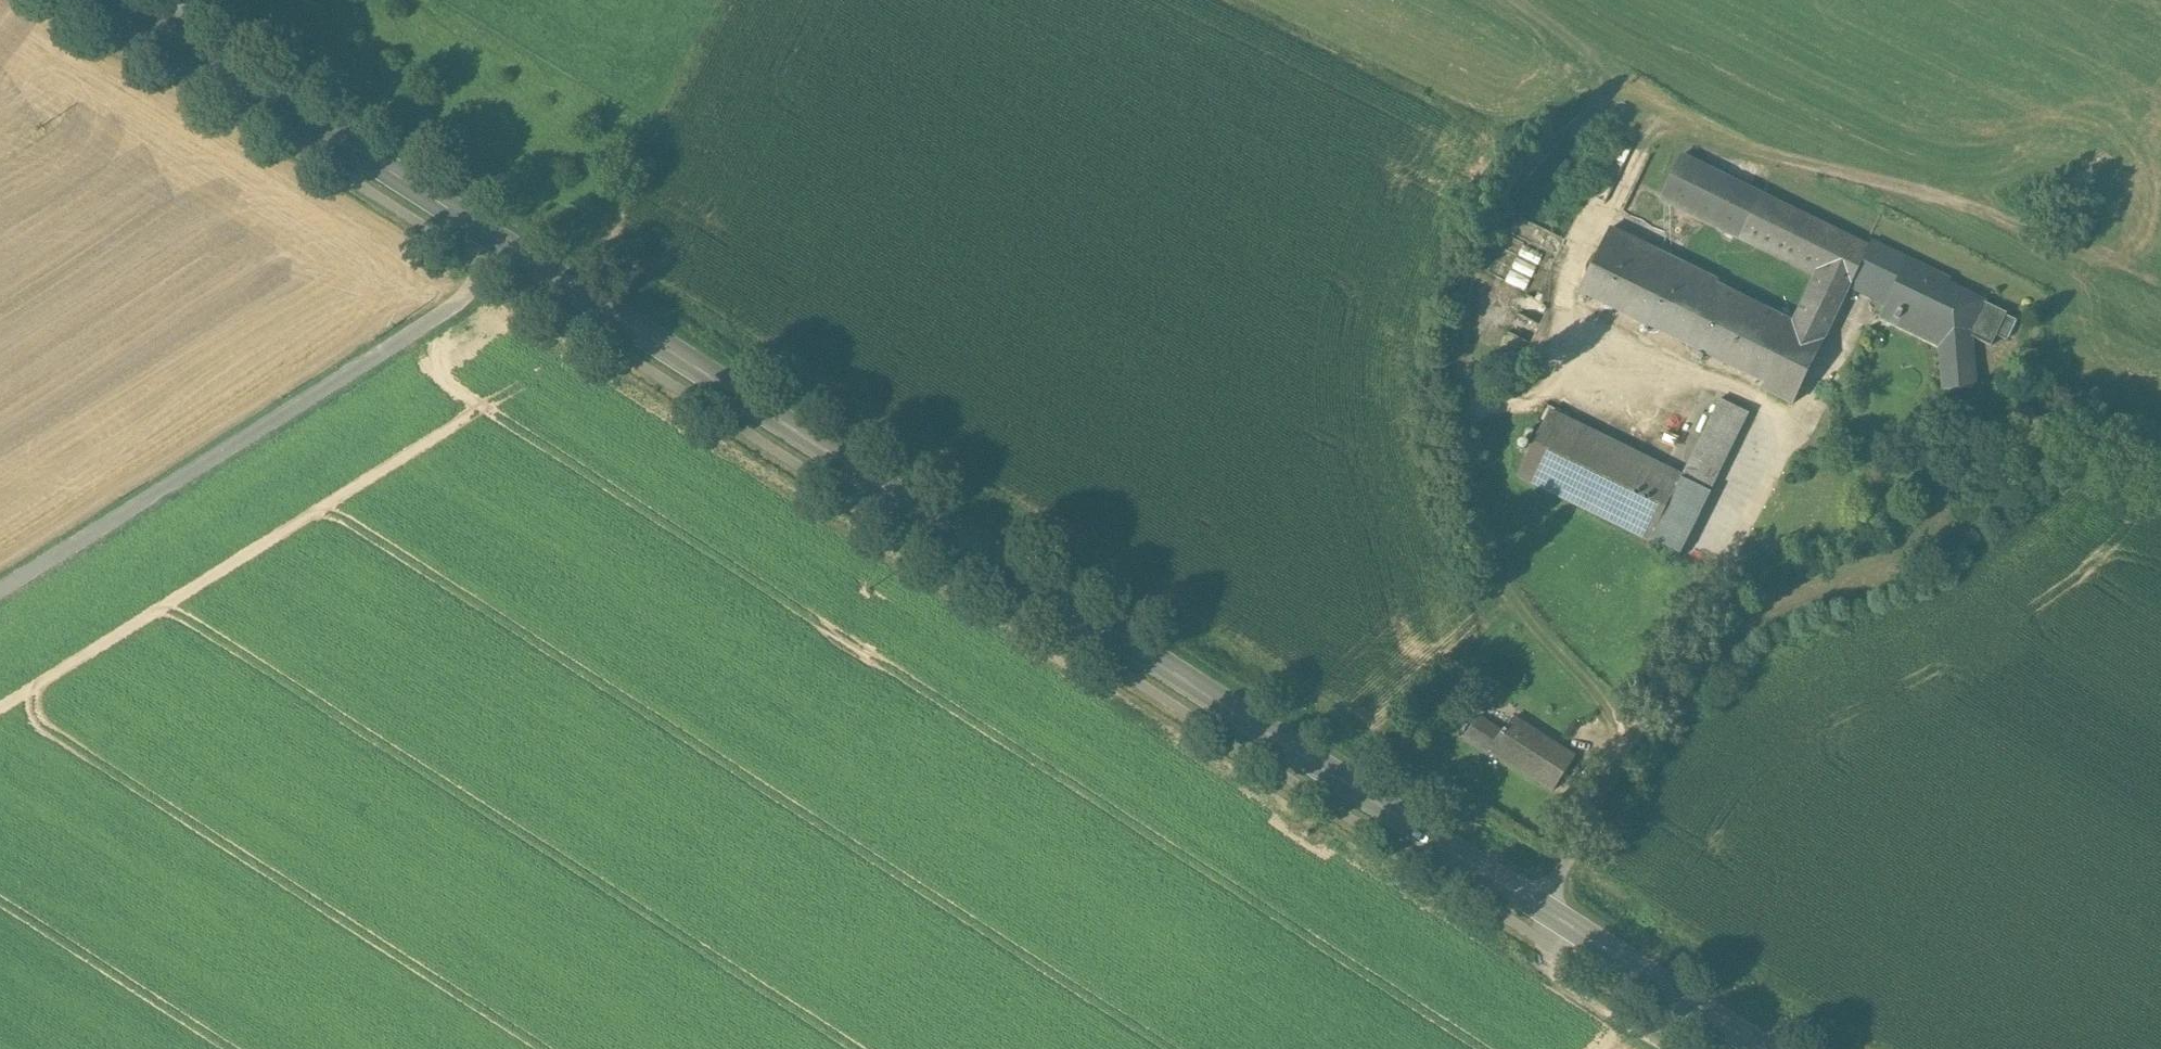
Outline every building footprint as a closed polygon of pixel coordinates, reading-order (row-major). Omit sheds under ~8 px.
[(1760,198),(1681,158),(1660,200),(1739,240),(1760,198)] [(1868,251),(1760,198),(1739,240),(1815,277),(1847,293),(1851,286),(1866,255),(1868,251)] [(1567,235),(1512,208),(1504,226),(1559,252),(1567,235)] [(1791,325),(1716,288),(1719,283),(1608,229),(1578,292),(1763,382),(1791,325)] [(2007,317),(1946,287),(1950,280),(1932,272),(1928,278),(1902,265),(1899,271),(1866,255),(1851,286),(1899,311),(1895,320),(1912,328),(1925,326),(1940,337),(1943,388),(1975,386),(1971,342),(1990,351),(2007,317)] [(1847,293),(1815,277),(1791,325),(1763,382),(1760,389),(1792,405),(1847,293)] [(1720,400),(1681,479),(1711,493),(1749,414),(1720,400)] [(1681,479),(1549,414),(1539,435),(1529,457),(1519,477),(1651,541),(1681,479)] [(1539,435),(1526,429),(1516,450),(1529,457),(1539,435)] [(1711,493),(1681,479),(1651,541),(1680,556),(1711,493)] [(1578,758),(1515,718),(1508,728),(1505,726),(1503,730),(1478,714),(1463,737),(1490,754),(1494,747),(1506,755),(1505,758),(1556,791),(1578,758)]
